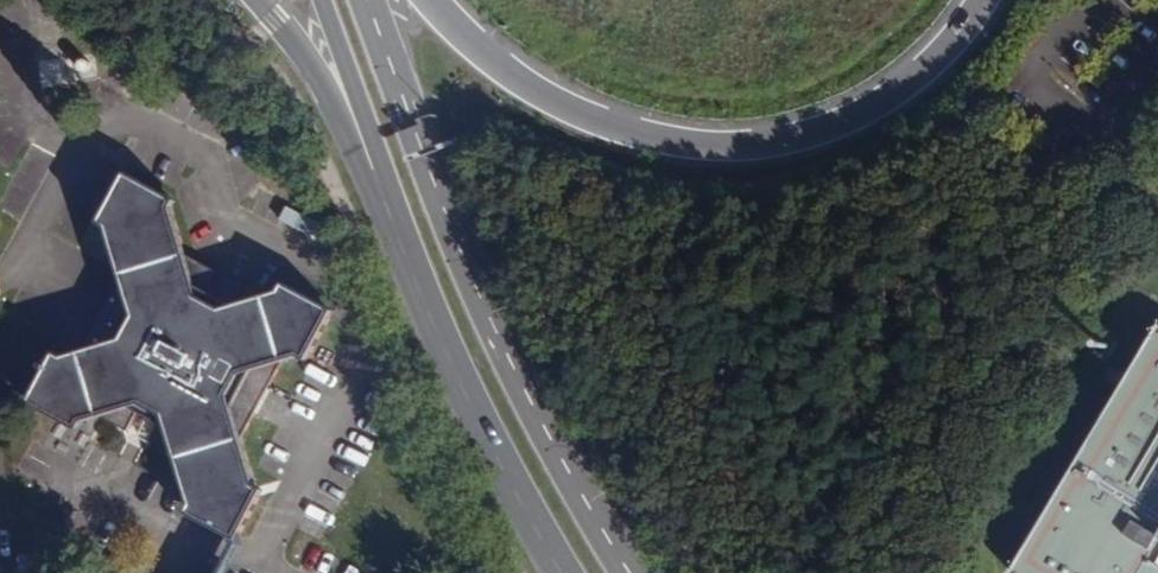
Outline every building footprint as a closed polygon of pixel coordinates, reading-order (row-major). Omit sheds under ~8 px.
[(145,183),(159,180),(153,177),(149,175),(144,183),(145,183)] [(282,495),(279,487),(265,442),(307,364),(322,359),(337,355),(355,322),(354,319),(351,308),(318,290),(308,294),(304,295),(290,300),(210,258),(197,212),(195,204),(193,198),(159,180),(145,183),(144,183),(126,217),(131,232),(145,275),(103,354),(88,359),(84,360),(77,363),(73,364),(56,397),(59,408),(60,410),(94,428),(98,427),(106,425),(123,420),(147,432),(153,430),(162,414),(183,426),(174,440),(177,448),(201,461),(214,507),(218,520),(254,539),(263,535),(283,499),(282,495)] [(199,208),(202,203),(193,198),(195,204),(197,212),(199,208)] [(131,232),(126,217),(124,222),(121,226),(131,232)] [(308,294),(318,290),(313,288),(309,285),(304,295),(308,294)] [(354,319),(355,322),(357,317),(360,312),(351,308),(354,319)] [(1014,571),(1017,572),(1157,572),(1157,332),(1014,571)] [(88,359),(79,354),(77,358),(73,364),(77,363),(84,360),(88,359)] [(337,355),(322,359),(324,361),(332,364),(337,355)] [(59,408),(56,397),(53,402),(51,406),(60,410),(59,408)] [(149,433),(177,448),(174,440),(183,426),(162,414),(153,430),(147,432),(149,433)] [(94,428),(102,433),(104,430),(106,425),(98,427),(94,428)] [(283,499),(287,492),(283,489),(279,487),(282,495),(283,499)] [(209,516),(218,520),(214,507),(212,512),(209,516)] [(254,539),(252,547),(249,561),(246,572),(255,572),(256,563),(260,541),(263,535),(254,539)]
